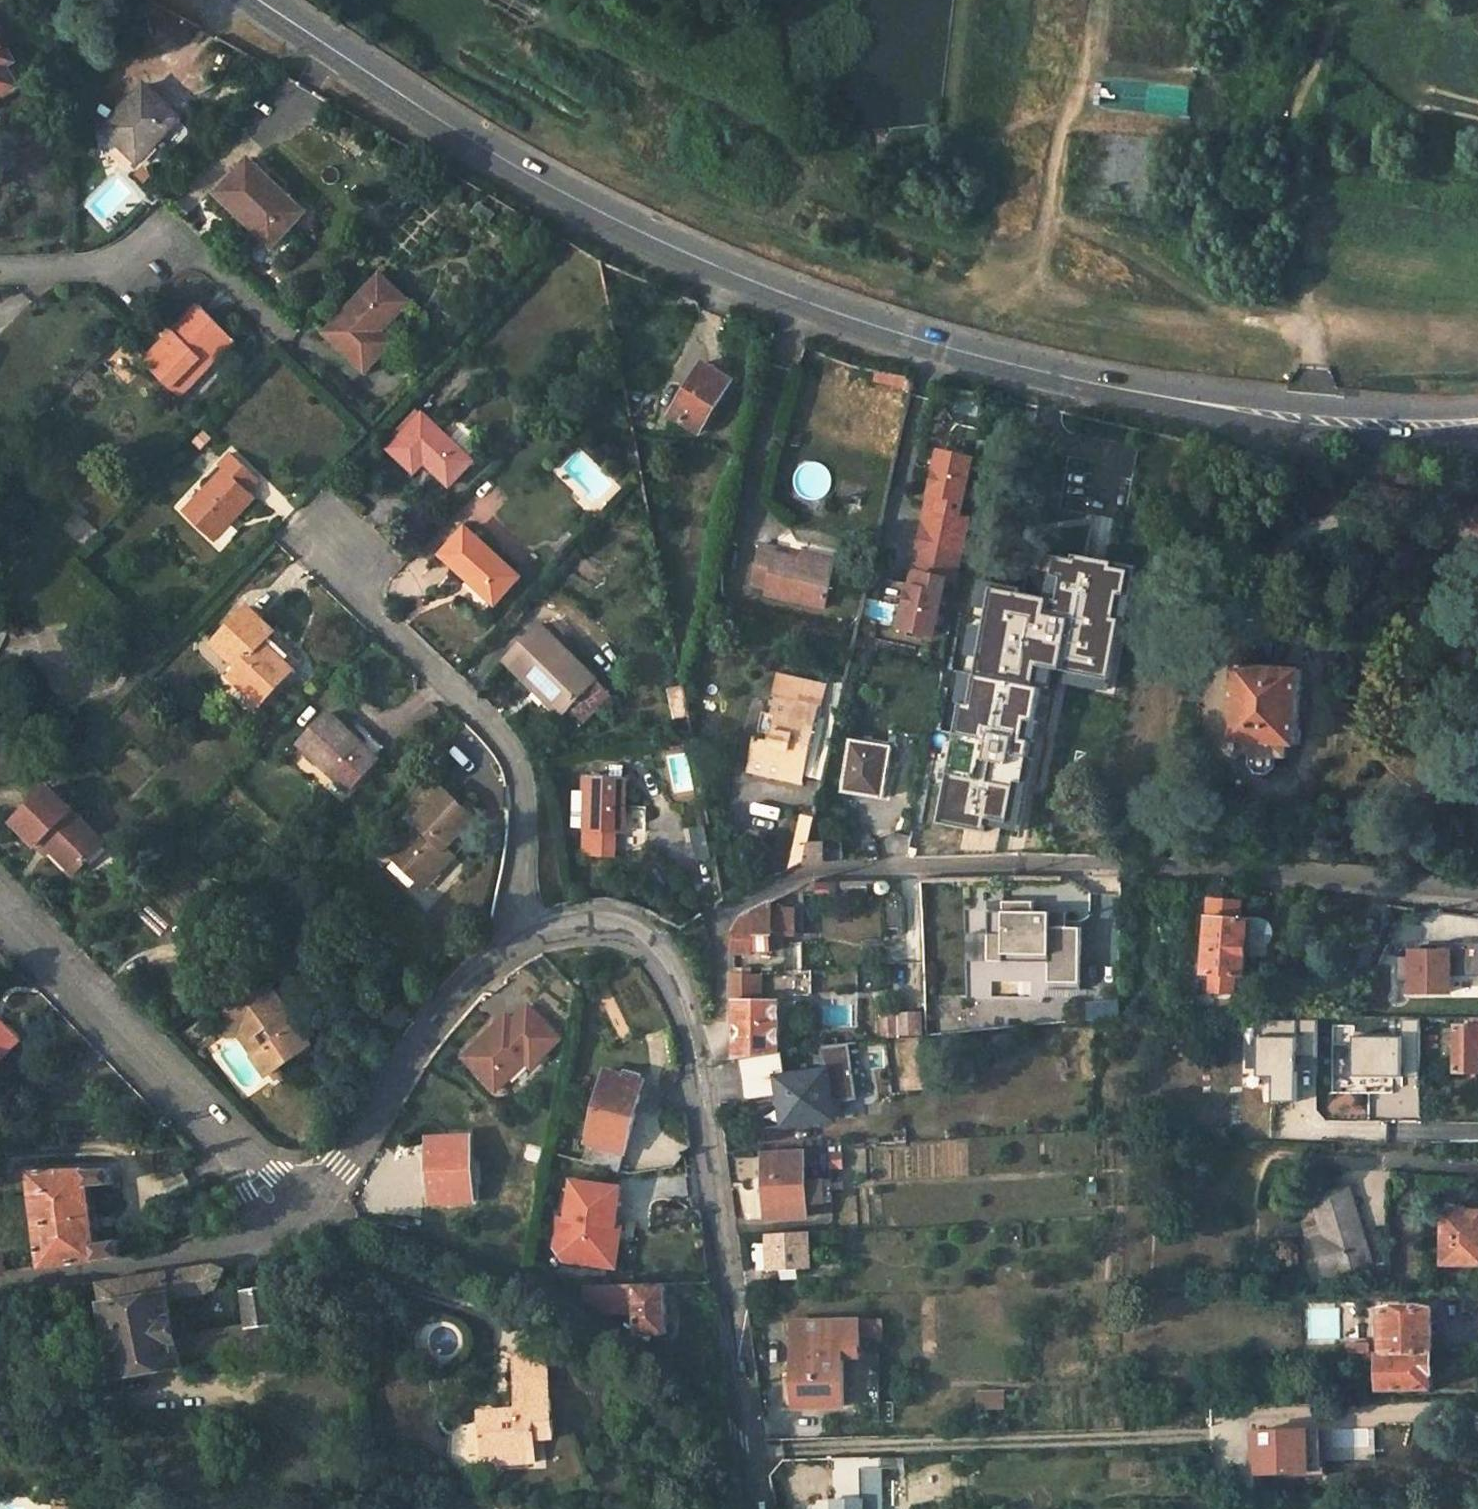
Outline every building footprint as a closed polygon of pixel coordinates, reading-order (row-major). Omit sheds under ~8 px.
[(0,40),(0,95),(30,78),(20,61),(13,64),(0,40)] [(181,120),(145,86),(102,129),(139,163),(181,120)] [(305,214),(248,160),(216,194),(231,209),(234,206),(244,214),(241,217),(273,247),(305,214)] [(231,209),(241,217),(244,214),(234,206),(231,209)] [(381,333),(408,303),(380,277),(357,301),(359,304),(355,308),(352,306),(325,334),(365,373),(393,344),(381,333)] [(225,333),(199,307),(144,364),(180,398),(210,367),(201,358),(225,333)] [(234,342),(225,333),(201,358),(210,367),(234,342)] [(731,384),(702,365),(670,416),(699,435),(731,384)] [(877,371),(874,381),(898,388),(901,376),(877,371)] [(898,391),(909,393),(912,379),(901,376),(898,388),(898,391)] [(639,419),(655,422),(659,397),(626,391),(630,410),(640,412),(639,419)] [(473,462),(423,415),(389,450),(414,474),(424,463),(450,486),(473,462)] [(1135,461),(1141,430),(1102,422),(1096,454),(1135,461)] [(971,513),(983,453),(940,444),(903,628),(946,637),(972,513),(971,513)] [(1214,465),(1218,448),(1209,446),(1205,462),(1214,465)] [(257,481),(229,455),(219,466),(224,471),(184,513),(214,542),(231,524),(227,521),(232,515),(236,519),(254,499),(247,493),(257,481)] [(1291,490),(1264,484),(1263,489),(1290,495),(1291,490)] [(231,524),(236,519),(232,515),(227,521),(231,524)] [(519,579),(466,530),(441,556),(495,606),(519,579)] [(777,550),(760,546),(751,585),(767,589),(766,595),(824,608),(834,569),(795,560),(776,556),(777,550)] [(834,569),(835,563),(797,554),(795,560),(834,569)] [(1034,621),(1042,599),(996,583),(982,624),(979,623),(967,656),(1017,673),(1030,639),(1026,638),(1032,621),(1034,621)] [(294,672),(264,644),(274,633),(249,609),(215,644),(240,669),(231,677),(261,706),(269,697),(294,672)] [(596,681),(540,627),(505,664),(534,691),(540,683),(568,711),(596,681)] [(849,663),(858,664),(860,653),(852,651),(849,663)] [(1259,669),(1260,654),(1243,652),(1241,667),(1259,669)] [(1208,655),(1188,653),(1187,663),(1207,665),(1208,655)] [(1241,667),(1237,667),(1231,741),(1241,742),(1240,753),(1254,754),(1253,764),(1259,770),(1265,770),(1271,766),(1271,756),(1286,757),(1286,745),(1295,746),(1301,673),(1259,669),(1241,667)] [(1048,736),(1058,688),(975,671),(960,743),(973,746),(970,760),(992,765),(998,736),(1014,739),(1015,730),(1048,736)] [(845,680),(832,677),(830,684),(826,683),(820,708),(820,710),(837,714),(843,688),(845,680)] [(581,722),(609,693),(596,681),(568,711),(581,722)] [(561,717),(568,711),(540,683),(534,691),(561,717)] [(804,777),(820,710),(820,708),(775,699),(771,716),(776,717),(770,742),(755,738),(750,762),(786,770),(786,773),(804,777)] [(378,762),(329,716),(300,747),(348,792),(378,762)] [(834,727),(845,730),(847,719),(837,717),(834,727)] [(890,749),(852,742),(844,791),(882,798),(890,749)] [(750,762),(748,772),(783,781),(786,773),(786,770),(750,762)] [(803,785),(804,777),(786,773),(783,781),(803,785)] [(623,833),(626,779),(588,776),(585,831),(584,847),(585,856),(613,858),(615,833),(623,833)] [(105,845),(51,790),(16,824),(40,849),(45,843),(53,851),(75,875),(105,845)] [(474,819),(445,791),(415,822),(423,829),(394,860),(423,888),(453,857),(444,849),(474,819)] [(574,792),(573,827),(584,827),(585,792),(574,792)] [(804,818),(798,843),(807,844),(813,820),(804,818)] [(53,851),(45,843),(40,849),(47,857),(53,851)] [(798,843),(791,868),(803,862),(807,846),(807,844),(798,843)] [(822,846),(807,846),(803,862),(823,862),(822,846)] [(842,846),(822,846),(823,862),(843,861),(842,846)] [(887,890),(886,881),(873,882),(873,891),(887,890)] [(858,882),(858,892),(873,891),(873,882),(858,882)] [(797,891),(801,901),(819,898),(841,896),(841,883),(811,884),(797,891)] [(791,906),(801,901),(797,891),(786,896),(789,903),(791,906)] [(774,911),(789,903),(786,896),(774,902),(774,911)] [(1087,984),(1088,925),(1065,925),(1065,910),(1040,909),(1040,900),(991,900),(991,947),(971,946),(971,958),(1052,959),(1051,983),(1087,984)] [(734,955),(752,954),(752,951),(754,928),(764,929),(773,929),(774,911),(774,902),(743,917),(734,933),(734,955)] [(1265,922),(1208,919),(1204,974),(1210,975),(1210,984),(1204,984),(1204,990),(1235,992),(1235,977),(1244,978),(1246,945),(1264,946),(1271,941),(1273,932),(1272,927),(1265,922)] [(763,937),(764,929),(754,928),(752,951),(763,951),(763,937)] [(773,938),(773,929),(764,929),(763,937),(773,938)] [(1462,973),(1477,973),(1477,944),(1462,944),(1462,973)] [(1462,992),(1459,945),(1416,948),(1416,957),(1398,958),(1399,979),(1416,978),(1417,994),(1462,992)] [(751,1002),(751,976),(734,977),(734,1001),(751,1002)] [(263,994),(225,999),(228,1019),(236,1018),(238,1037),(255,1036),(266,1051),(256,1057),(269,1076),(270,1075),(273,1079),(277,1076),(275,1072),(312,1046),(272,988),(263,994)] [(531,1000),(515,1016),(509,1010),(460,1057),(500,1098),(565,1035),(531,1000)] [(1123,1000),(1107,1002),(1107,1018),(1123,1016),(1123,1000)] [(751,1002),(734,1001),(734,1061),(780,1054),(779,1002),(751,1002)] [(1107,1018),(1107,1002),(1081,1004),(1082,1020),(1107,1018)] [(920,1013),(879,1014),(879,1040),(921,1036),(920,1013)] [(229,1039),(238,1037),(236,1018),(228,1019),(229,1039)] [(1280,1031),(1258,1031),(1258,1079),(1266,1079),(1266,1100),(1301,1100),(1301,1060),(1322,1060),(1321,1019),(1280,1019),(1280,1031)] [(1033,1025),(1035,1042),(1053,1040),(1052,1023),(1033,1025)] [(1458,1028),(1457,1071),(1477,1071),(1477,1028),(1458,1028)] [(15,1047),(0,1032),(0,1062),(15,1047)] [(1361,1071),(1407,1070),(1406,1036),(1361,1037),(1361,1071)] [(825,1070),(778,1078),(785,1126),(833,1119),(825,1070)] [(645,1082),(605,1072),(586,1143),(588,1144),(584,1163),(620,1173),(645,1082)] [(432,1203),(474,1202),(470,1135),(429,1137),(432,1203)] [(831,1169),(841,1169),(840,1154),(830,1154),(831,1169)] [(805,1155),(764,1156),(766,1217),(808,1215),(807,1201),(806,1177),(805,1155)] [(112,1171),(33,1176),(44,1269),(122,1257),(120,1243),(97,1245),(91,1188),(112,1185),(112,1171)] [(623,1269),(631,1182),(567,1176),(559,1263),(623,1269)] [(807,1201),(832,1199),(831,1176),(806,1177),(807,1201)] [(1097,1182),(1087,1182),(1088,1195),(1098,1195),(1097,1182)] [(1349,1189),(1312,1201),(1322,1237),(1317,1239),(1328,1276),(1372,1262),(1349,1189)] [(1442,1212),(1443,1263),(1477,1263),(1477,1212),(1442,1212)] [(766,1235),(769,1271),(813,1269),(810,1233),(766,1235)] [(101,1285),(117,1376),(243,1354),(239,1328),(180,1338),(174,1298),(209,1291),(217,1287),(224,1271),(214,1268),(166,1276),(101,1285)] [(680,1304),(712,1303),(709,1282),(679,1283),(680,1304)] [(597,1308),(637,1308),(638,1337),(667,1336),(665,1284),(584,1287),(581,1297),(597,1308)] [(269,1291),(246,1294),(249,1326),(274,1323),(269,1291)] [(1431,1352),(1430,1307),(1382,1308),(1382,1315),(1382,1328),(1382,1336),(1382,1353),(1431,1352)] [(1382,1328),(1382,1315),(1368,1315),(1369,1336),(1382,1336),(1382,1328)] [(782,1379),(783,1406),(845,1405),(844,1366),(844,1357),(860,1357),(860,1338),(860,1322),(806,1323),(806,1344),(798,1344),(799,1379),(782,1379)] [(860,1338),(883,1338),(882,1322),(860,1322),(860,1338)] [(243,1354),(244,1363),(280,1357),(274,1323),(249,1326),(239,1328),(243,1354)] [(798,1324),(798,1344),(806,1344),(806,1323),(798,1324)] [(1369,1342),(1365,1343),(1348,1343),(1348,1353),(1367,1353),(1370,1353),(1369,1342)] [(1379,1366),(1380,1389),(1432,1388),(1431,1352),(1382,1353),(1379,1353),(1379,1366)] [(1348,1366),(1356,1366),(1367,1366),(1367,1353),(1348,1353),(1348,1366)] [(1379,1366),(1379,1353),(1370,1353),(1367,1353),(1367,1366),(1379,1366)] [(860,1366),(860,1357),(844,1357),(844,1366),(860,1366)] [(550,1384),(548,1359),(513,1361),(515,1386),(550,1384)] [(1348,1366),(1348,1378),(1356,1378),(1356,1366),(1348,1366)] [(555,1438),(550,1384),(515,1386),(517,1411),(517,1417),(497,1418),(497,1412),(478,1414),(480,1436),(481,1454),(482,1456),(499,1455),(500,1464),(537,1462),(535,1439),(555,1438)] [(1004,1393),(978,1393),(978,1409),(1005,1408),(1004,1393)] [(1329,1425),(1260,1428),(1262,1475),(1330,1473),(1329,1425)] [(480,1436),(468,1437),(469,1455),(481,1454),(480,1436)]
